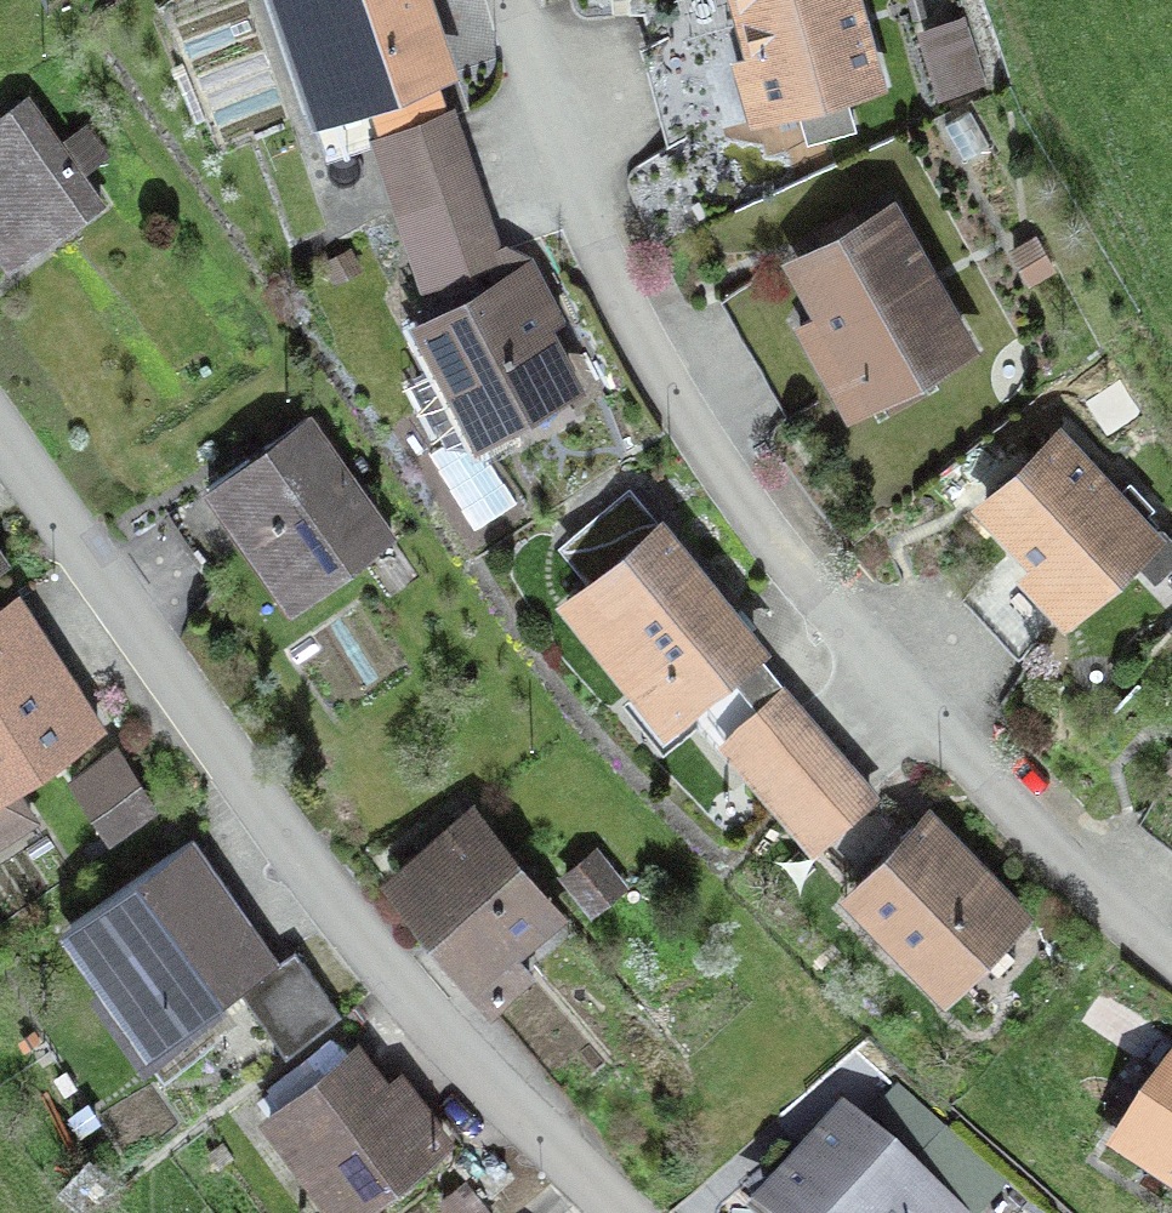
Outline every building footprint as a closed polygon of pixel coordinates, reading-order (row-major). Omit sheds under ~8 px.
[(313,121),(364,104),(373,131),(447,107),(438,80),(460,73),(436,0),(272,0),(313,121)] [(751,57),(730,63),(747,123),(794,110),(803,141),(848,129),(836,88),(867,80),(845,1),(849,0),(735,0),(751,57)] [(972,82),(958,34),(922,45),(937,92),(972,82)] [(36,224),(46,239),(95,204),(22,100),(0,115),(0,249),(36,224)] [(481,181),(455,105),(372,134),(397,209),(481,181)] [(397,209),(422,282),(505,253),(481,181),(397,209)] [(870,397),(861,379),(900,357),(909,373),(957,346),(883,214),(793,264),(820,312),(794,327),(842,413),(870,397)] [(410,381),(443,444),(485,448),(494,443),(485,425),(563,385),(508,280),(421,325),(441,365),(410,381)] [(386,538),(302,419),(163,516),(200,569),(240,542),(254,532),(300,598),(386,538)] [(1026,579),(1060,615),(1144,537),(1053,439),(980,507),(1038,568),(1026,579)] [(560,544),(590,581),(566,601),(661,719),(749,648),(623,492),(560,544)] [(25,822),(1,785),(92,727),(11,602),(0,609),(0,839),(25,822)] [(773,729),(737,760),(784,814),(839,767),(759,671),(739,687),(773,729)] [(155,805),(110,735),(66,776),(105,837),(155,805)] [(839,767),(784,814),(809,842),(864,795),(839,767)] [(468,821),(394,881),(459,961),(504,924),(515,937),(544,914),(468,821)] [(893,951),(936,995),(1010,923),(913,823),(852,883),(906,938),(893,951)] [(154,1073),(188,1050),(173,1028),(232,987),(279,1055),(335,1016),(288,949),(256,971),(204,897),(220,886),(187,839),(45,937),(129,1059),(139,1052),(154,1073)] [(347,1052),(264,1114),(301,1163),(304,1161),(342,1212),(437,1142),(393,1082),(378,1093),(347,1052)] [(1123,1152),(1171,1185),(1171,1081),(1123,1152)] [(839,1125),(764,1210),(768,1212),(940,1212),(839,1125)]
